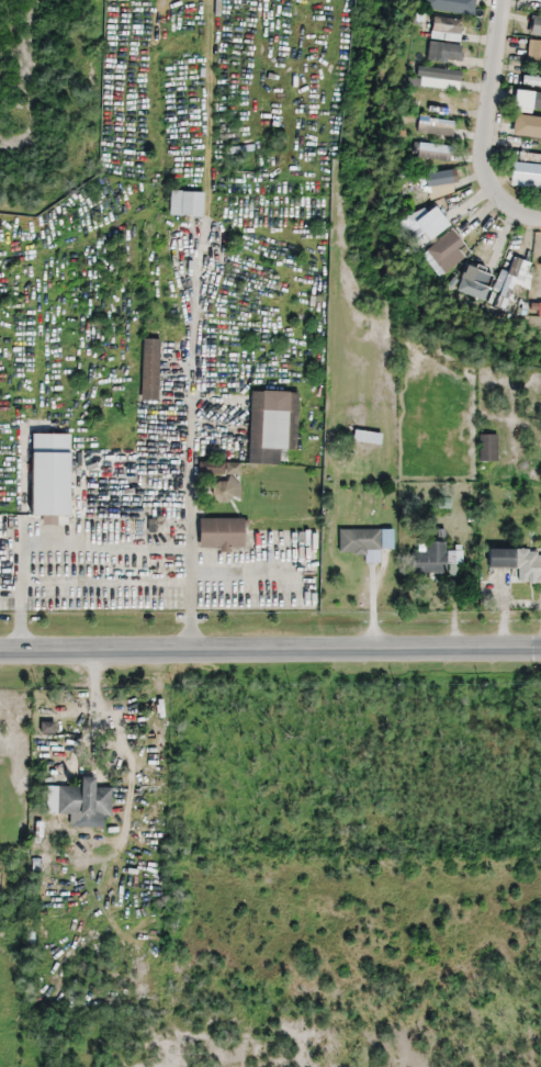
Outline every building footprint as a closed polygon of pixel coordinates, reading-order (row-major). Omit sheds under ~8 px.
[(471,15),(472,6),(429,0),(426,0),(425,9),(471,15)] [(539,0),(519,0),(519,10),(538,10),(539,0)] [(532,15),(529,35),(540,37),(540,17),(532,15)] [(463,22),(433,16),(429,38),(459,44),(463,22)] [(540,62),(540,42),(530,40),(528,61),(540,62)] [(426,61),(460,63),(462,45),(428,43),(426,61)] [(461,72),(417,65),(415,77),(459,84),(461,72)] [(540,87),(540,78),(522,76),(521,84),(540,87)] [(514,92),(514,109),(540,110),(540,93),(514,92)] [(453,119),(418,118),(417,135),(453,136),(453,119)] [(517,124),(516,134),(540,137),(540,127),(517,124)] [(449,161),(449,145),(415,144),(414,159),(449,161)] [(516,152),(515,159),(540,162),(540,157),(540,156),(516,152)] [(513,162),(510,182),(540,187),(540,166),(513,162)] [(430,200),(454,193),(447,169),(423,176),(430,200)] [(168,217),(202,217),(202,192),(168,192),(168,217)] [(421,220),(459,207),(456,199),(418,211),(421,220)] [(440,272),(461,260),(456,251),(463,247),(454,231),(425,248),(440,272)] [(502,253),(494,250),(481,284),(461,276),(456,292),(483,302),(502,253)] [(504,308),(514,280),(526,284),(533,264),(512,257),(496,306),(504,308)] [(158,340),(141,340),(141,401),(158,401),(158,340)] [(247,464),(281,466),(281,454),(295,454),(297,392),(250,391),(247,464)] [(69,434),(31,434),(31,516),(42,516),(42,524),(56,524),(56,516),(68,516),(69,434)] [(497,435),(478,435),(478,462),(497,462),(497,435)] [(240,462),(198,462),(198,475),(222,475),(222,484),(213,484),(213,502),(240,502),(240,462)] [(198,519),(198,550),(243,550),(243,519),(198,519)] [(380,530),(338,530),(338,553),(359,553),(359,562),(380,562),(380,530)] [(410,574),(446,573),(446,564),(461,564),(461,551),(445,551),(445,543),(420,544),(420,553),(410,553),(410,574)] [(516,571),(516,583),(540,584),(540,549),(487,548),(487,571),(516,571)] [(57,787),(56,815),(78,816),(78,826),(91,827),(92,815),(110,816),(111,789),(96,788),(96,779),(80,778),(80,788),(57,787)]
